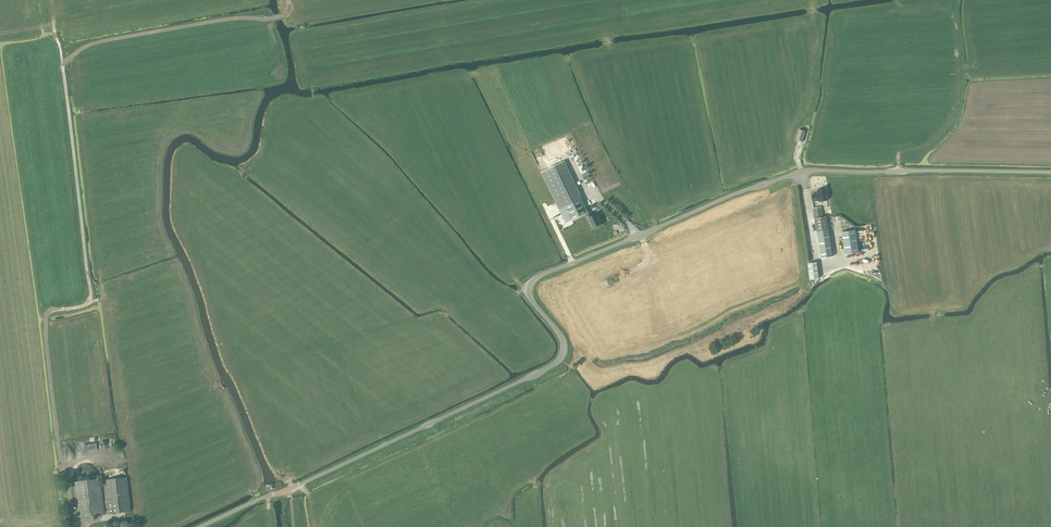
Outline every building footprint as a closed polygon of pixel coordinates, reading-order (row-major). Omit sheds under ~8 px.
[(803,142),(806,132),(799,130),(797,140),(803,142)] [(565,161),(541,173),(566,224),(586,214),(587,216),(586,217),(592,230),(603,224),(598,214),(593,216),(592,213),(589,215),(589,213),(580,194),(581,194),(565,161)] [(818,193),(812,194),(813,201),(819,200),(819,201),(827,200),(826,188),(818,189),(818,193)] [(822,207),(813,208),(817,232),(818,232),(822,258),(833,257),(827,217),(824,217),(822,207)] [(855,231),(842,233),(846,255),(859,253),(855,231)] [(817,262),(808,264),(810,280),(819,279),(817,262)] [(94,471),(94,469),(94,468),(93,466),(92,465),(91,464),(89,463),(88,463),(86,463),(84,463),(83,463),(82,464),(81,465),(79,466),(79,468),(78,469),(78,471),(78,472),(79,474),(80,475),(81,477),(82,477),(84,478),(85,478),(87,478),(88,478),(89,478),(91,477),(92,476),(93,475),(94,474),(94,472),(94,471)] [(108,514),(131,511),(127,477),(104,480),(108,514)] [(77,518),(105,515),(101,479),(73,482),(77,518)]
